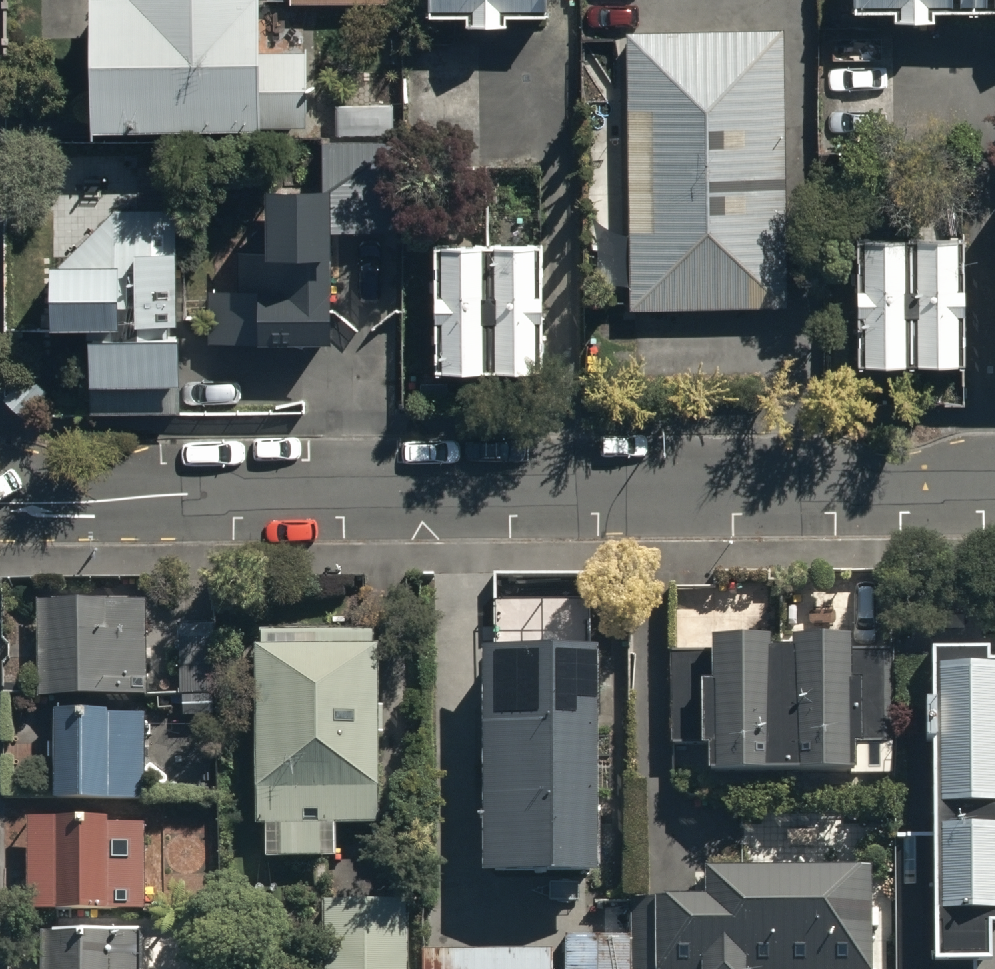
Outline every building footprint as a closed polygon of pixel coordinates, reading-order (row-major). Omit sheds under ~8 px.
[(95,130),(308,129),(308,51),(258,51),(258,0),(95,0),(95,130)] [(423,22),(545,21),(545,0),(423,0),(423,22)] [(994,7),(994,0),(859,0),(859,10),(994,7)] [(629,35),(631,306),(784,305),(782,35),(629,35)] [(253,341),(326,341),(325,188),(252,188),(253,341)] [(88,412),(173,411),(172,210),(105,211),(52,272),(52,352),(88,352),(88,412)] [(960,239),(857,239),(856,366),(959,366),(960,239)] [(544,243),(434,243),(434,374),(544,374),(544,243)] [(142,595),(39,595),(40,697),(142,697),(142,595)] [(376,629),(256,631),(259,827),(266,827),(266,859),(335,858),(335,826),(380,825),(376,629)] [(891,641),(713,642),(714,778),(892,778),(891,641)] [(598,651),(481,652),(484,878),(601,877),(598,651)] [(933,663),(934,964),(994,964),(994,663),(933,663)] [(142,711),(59,711),(59,799),(142,799),(142,711)] [(140,817),(30,817),(30,915),(140,915),(140,817)] [(874,866),(703,866),(703,899),(655,900),(655,968),(874,968),(874,866)] [(324,902),(325,968),(408,968),(407,901),(324,902)] [(45,931),(45,968),(142,968),(142,931),(45,931)] [(557,951),(423,951),(423,968),(557,968),(557,951)]
